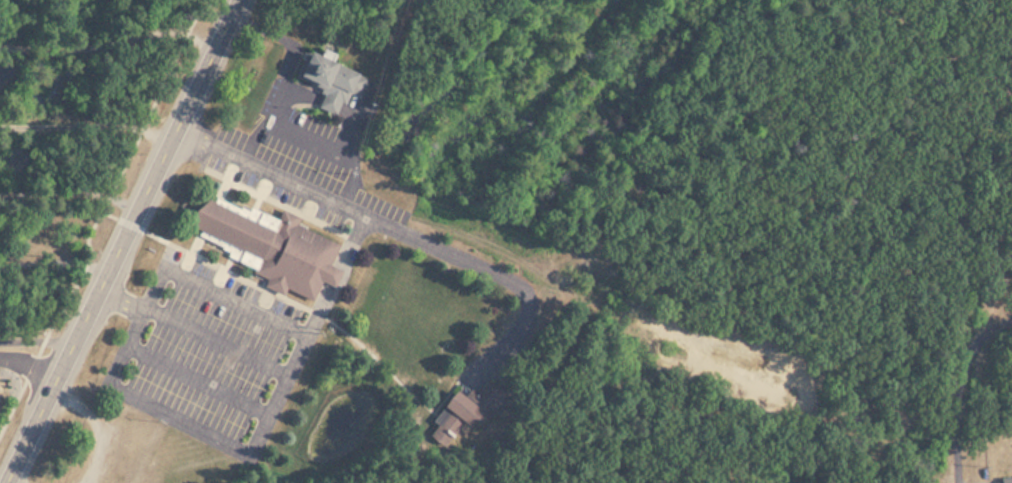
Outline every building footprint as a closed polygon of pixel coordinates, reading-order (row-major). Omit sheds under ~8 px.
[(367,78),(305,52),(294,79),(324,92),(318,108),(334,115),(339,104),(344,106),(349,95),(359,99),(367,78)] [(191,225),(266,281),(264,289),(283,293),(314,299),(317,294),(319,284),(336,287),(339,272),(332,266),(337,240),(295,231),(298,219),(288,212),(280,210),(278,217),(249,211),(249,212),(227,207),(223,205),(223,204),(217,199),(215,202),(203,200),(193,213),(191,225)] [(507,393),(488,379),(477,393),(471,388),(465,397),(454,389),(442,405),(478,432),(507,393)] [(993,467),(994,482),(1011,482),(1011,465),(993,467)]
